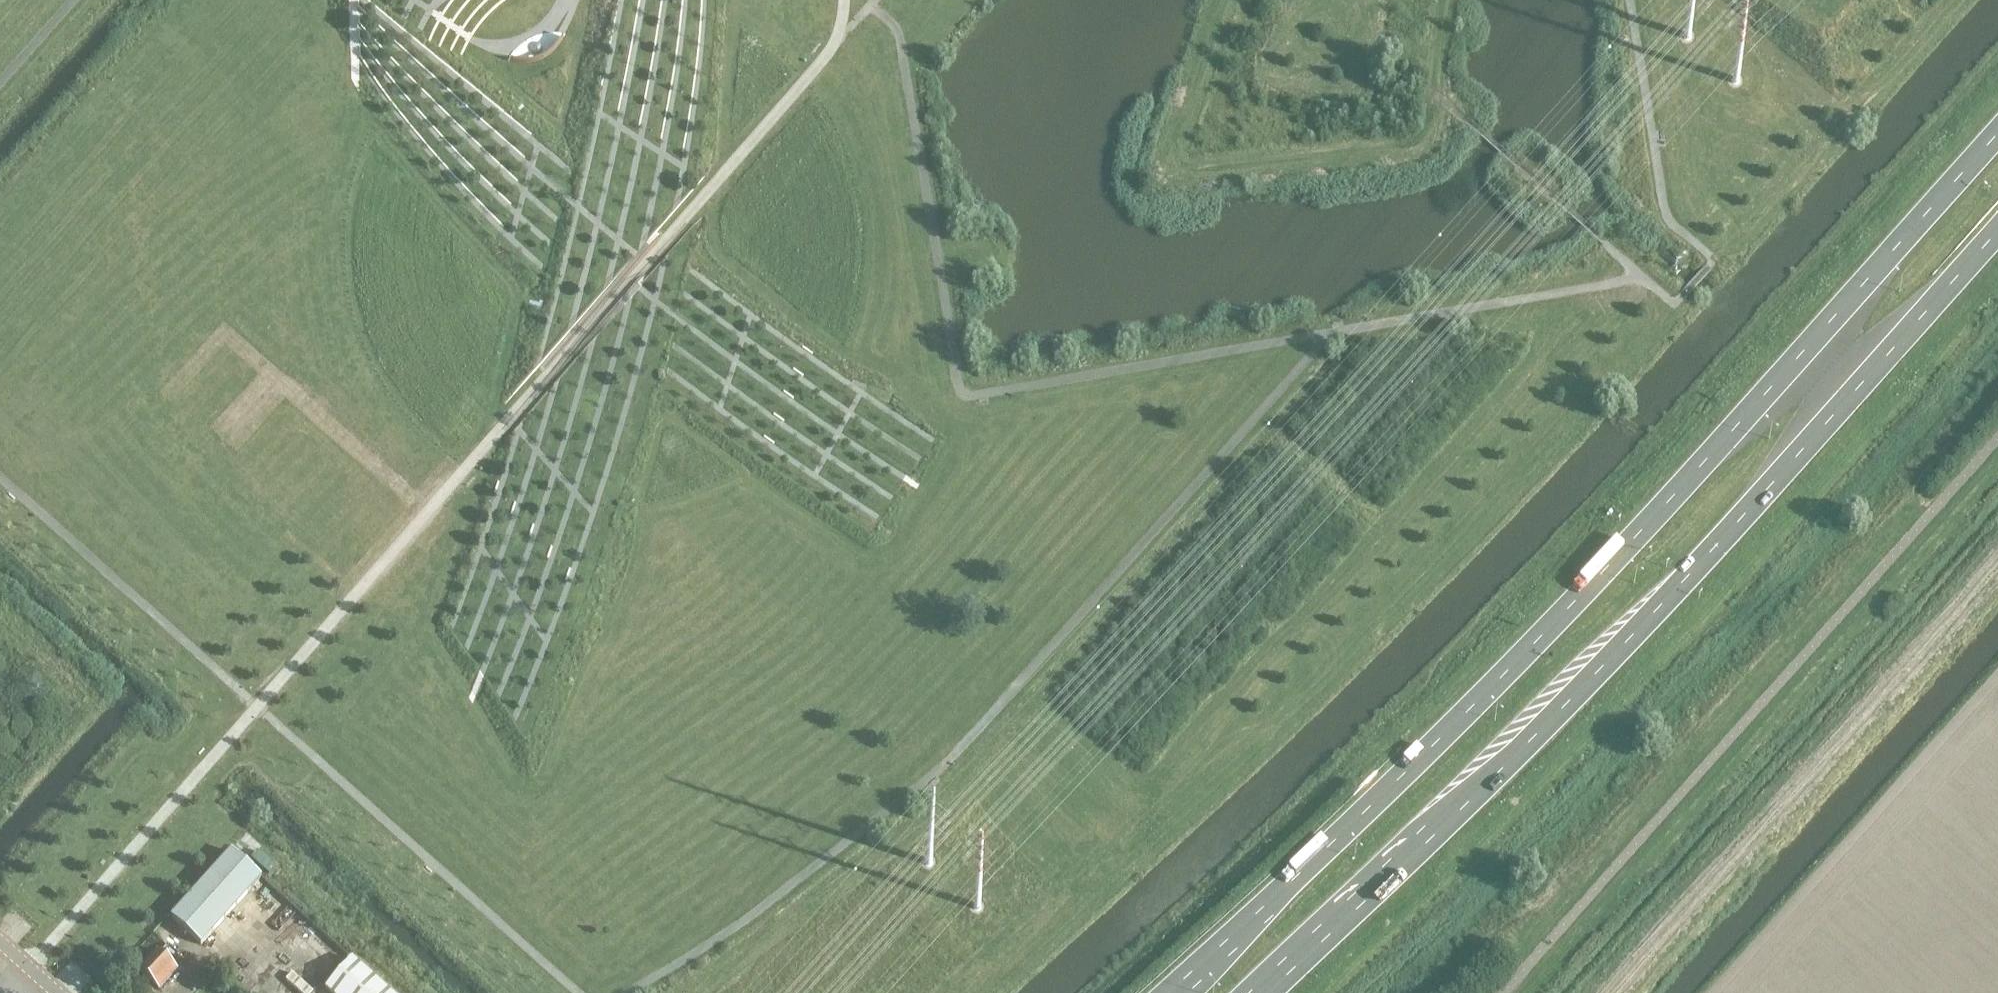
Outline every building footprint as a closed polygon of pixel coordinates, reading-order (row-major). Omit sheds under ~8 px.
[(172,918),(201,945),(261,878),(232,851),(172,918)] [(162,939),(174,925),(168,920),(156,934),(162,939)] [(158,989),(176,969),(184,961),(167,946),(159,954),(156,951),(138,971),(158,989)] [(330,992),(390,992),(352,959),(325,989),(330,992)]
